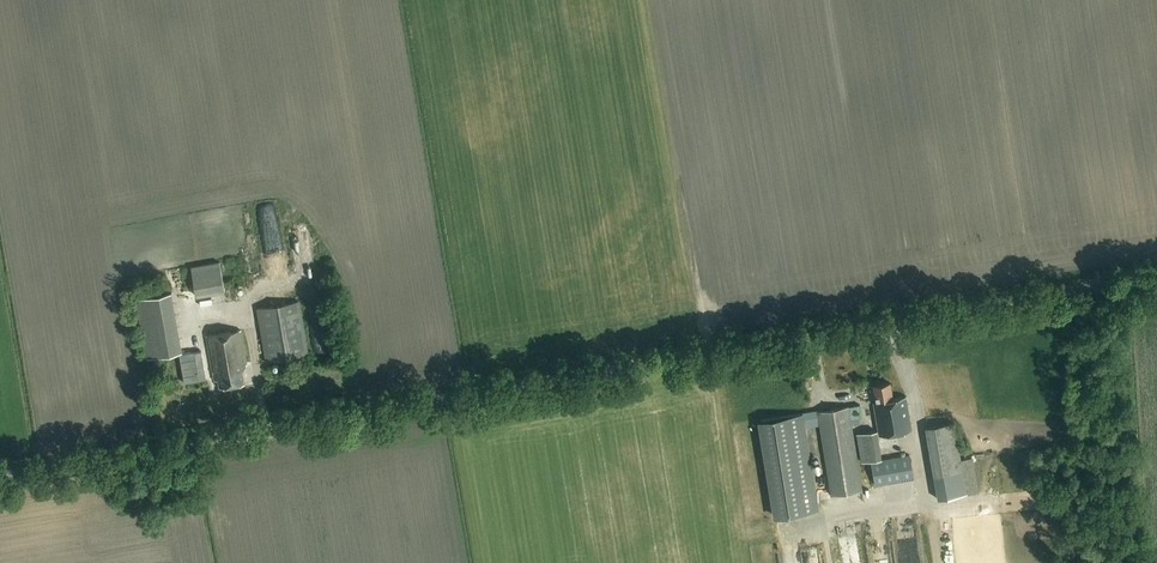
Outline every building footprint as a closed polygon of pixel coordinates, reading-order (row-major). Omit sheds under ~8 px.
[(199,295),(229,289),(223,259),(193,265),(199,295)] [(148,356),(184,350),(176,290),(139,295),(148,356)] [(258,309),(267,363),(310,355),(301,301),(258,309)] [(241,330),(207,336),(214,381),(218,380),(220,388),(244,383),(242,370),(247,365),(241,330)] [(194,352),(179,354),(184,383),(206,380),(201,351),(194,353),(194,352)] [(877,402),(874,402),(880,435),(912,430),(906,397),(893,399),(890,383),(874,386),(877,402)] [(850,421),(861,419),(859,406),(817,412),(819,425),(831,496),(861,491),(850,421)] [(817,412),(759,420),(775,517),(816,510),(802,427),(819,425),(817,412)] [(926,428),(938,494),(967,489),(955,423),(926,428)] [(857,434),(861,462),(883,459),(879,431),(857,434)] [(872,463),(877,487),(915,480),(911,456),(872,463)] [(1052,489),(1051,480),(1038,481),(1039,490),(1052,489)]
